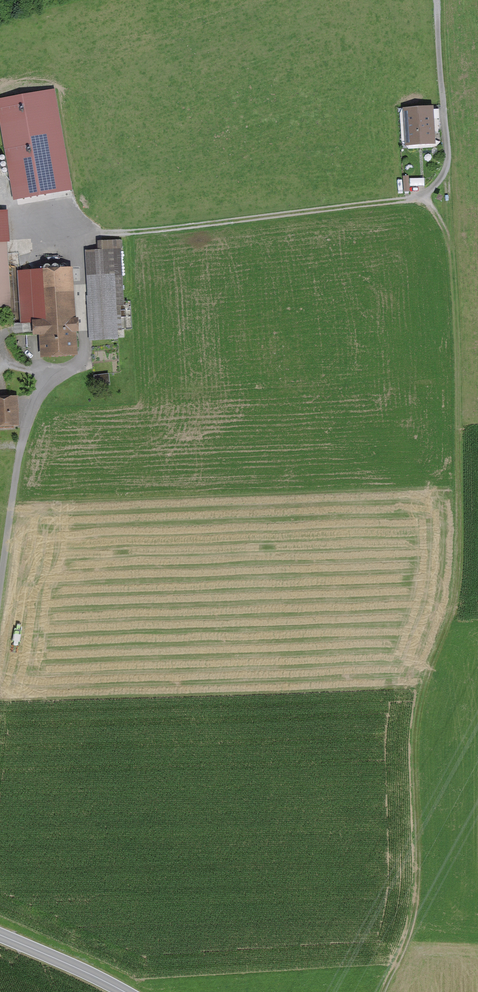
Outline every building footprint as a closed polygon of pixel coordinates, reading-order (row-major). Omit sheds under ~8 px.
[(0,97),(0,123),(12,201),(71,191),(55,89),(0,97)] [(431,108),(403,111),(407,148),(434,145),(431,108)] [(0,210),(0,307),(11,306),(5,210),(0,210)] [(90,341),(117,340),(116,305),(124,304),(122,240),(97,241),(97,251),(86,252),(90,341)] [(71,267),(18,270),(20,322),(38,321),(39,352),(75,350),(71,267)] [(19,425),(17,397),(0,398),(0,427),(19,425)]
